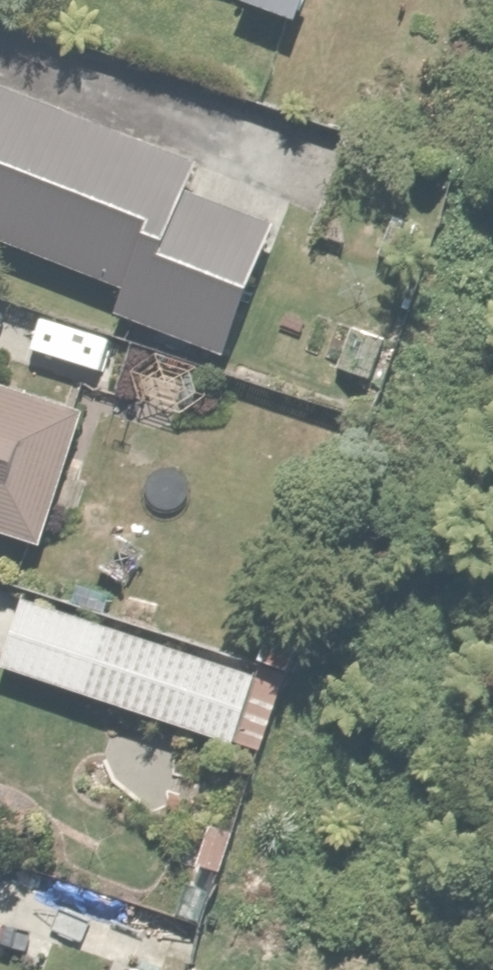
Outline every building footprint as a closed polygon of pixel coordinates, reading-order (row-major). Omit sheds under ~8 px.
[(283,18),(291,0),(238,0),(283,18)] [(0,79),(0,240),(105,282),(96,303),(206,348),(260,217),(178,183),(188,156),(0,79)] [(387,338),(343,321),(326,364),(370,381),(387,338)] [(35,540),(78,406),(0,380),(0,529),(35,540)] [(23,595),(0,663),(234,742),(257,675),(23,595)] [(269,608),(250,651),(285,668),(305,625),(269,608)] [(69,895),(53,938),(114,960),(130,918),(69,895)] [(125,969),(166,969),(130,956),(125,969)]
